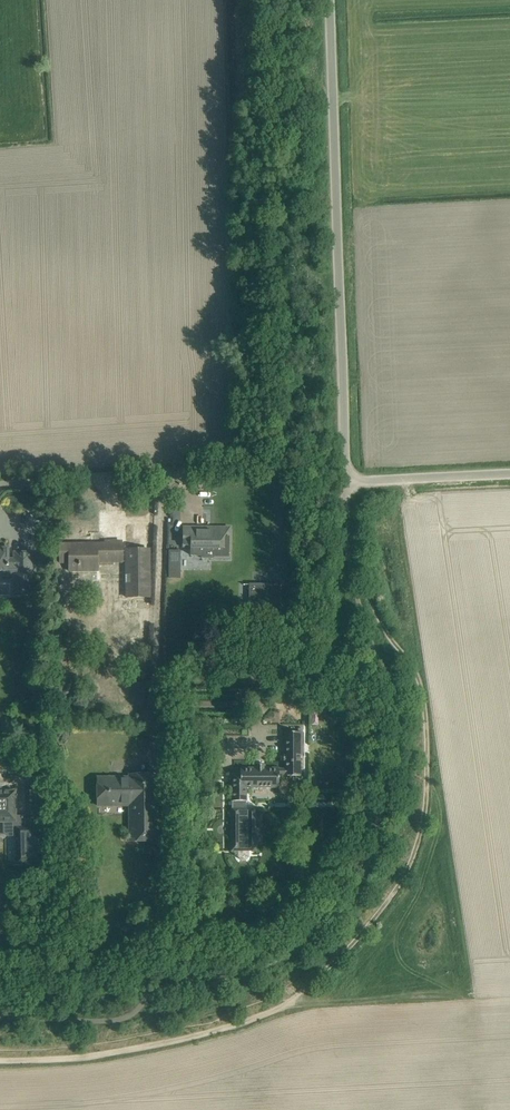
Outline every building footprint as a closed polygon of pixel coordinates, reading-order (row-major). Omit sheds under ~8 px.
[(147,547),(147,528),(137,528),(137,517),(122,517),(122,547),(114,547),(114,544),(112,544),(112,543),(103,543),(103,544),(87,544),(87,547),(86,547),(86,558),(87,558),(87,563),(86,563),(86,568),(87,568),(87,572),(88,572),(88,574),(94,574),(94,572),(104,572),(104,567),(113,567),(125,567),(125,579),(125,588),(142,588),(142,563),(130,563),(130,549),(137,549),(137,547),(147,547)] [(183,542),(183,547),(191,547),(191,556),(202,556),(202,558),(212,558),(229,559),(230,528),(214,528),(214,530),(203,530),(203,527),(195,527),(184,527),(183,542)] [(31,564),(31,553),(14,553),(15,559),(8,559),(8,547),(0,548),(0,575),(15,575),(15,595),(31,595),(31,564)] [(180,570),(169,570),(169,579),(180,579),(180,570)] [(249,585),(249,612),(265,612),(265,585),(249,585)] [(137,698),(136,704),(139,704),(149,705),(150,684),(137,684),(137,698)] [(28,728),(27,731),(28,733),(31,735),(34,733),(35,731),(34,728),(31,727),(28,728)] [(231,852),(238,852),(238,857),(241,860),(246,860),(249,857),(249,852),(256,852),(256,808),(246,808),(246,787),(279,787),(279,774),(285,774),(285,776),(300,776),(300,756),(303,756),(303,733),(285,732),(285,754),(283,754),(283,762),(285,762),(285,769),(279,769),(279,768),(265,768),(265,765),(255,765),(255,768),(240,768),(240,774),(231,774),(231,801),(232,801),(232,808),(231,808),(231,852)] [(158,840),(157,785),(157,774),(129,775),(129,781),(109,781),(109,779),(111,778),(97,778),(97,805),(129,805),(129,840),(158,840)] [(3,822),(3,829),(3,832),(3,834),(4,835),(5,836),(7,837),(9,837),(15,837),(16,866),(41,865),(41,842),(40,831),(40,826),(39,787),(29,788),(25,788),(26,817),(23,817),(23,813),(16,813),(15,813),(15,791),(2,792),(2,790),(0,790),(0,822),(3,822)]
